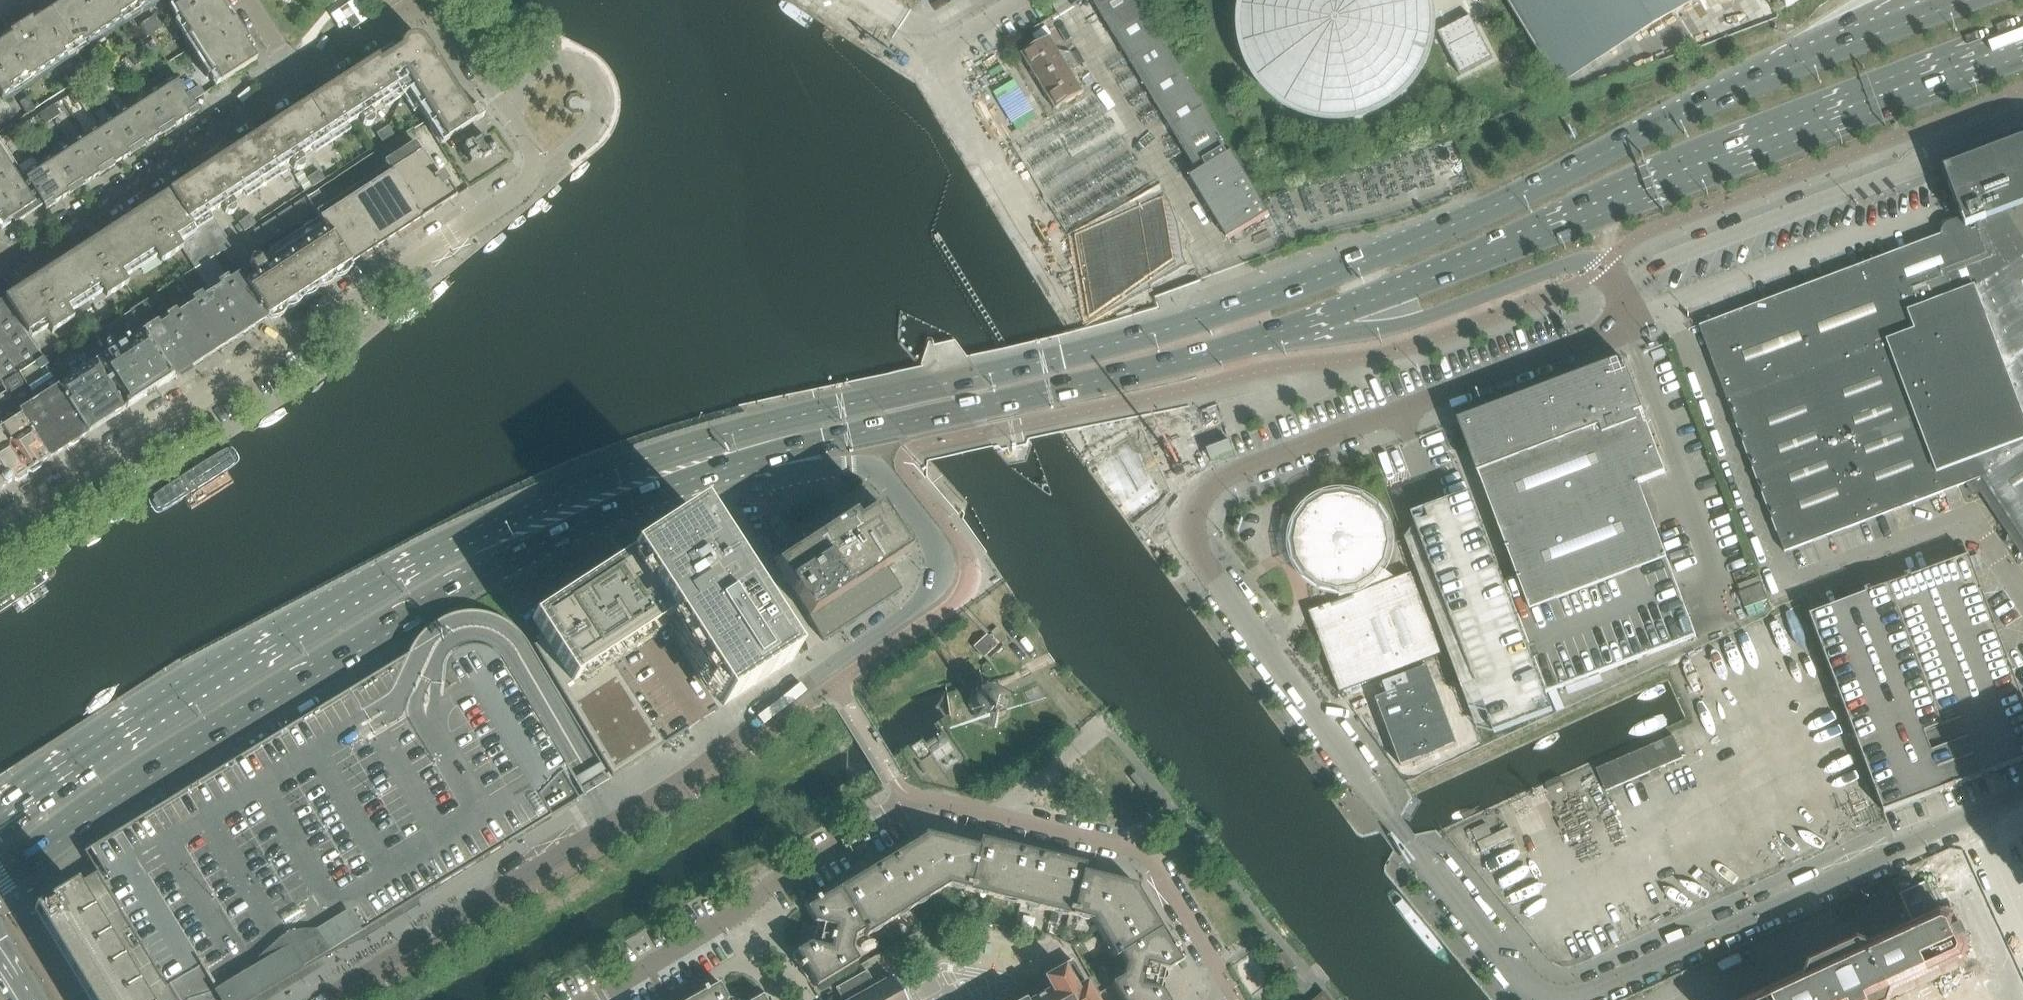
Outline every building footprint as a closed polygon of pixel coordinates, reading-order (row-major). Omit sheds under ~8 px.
[(130,15),(128,12),(121,0),(65,0),(67,4),(60,9),(59,7),(50,12),(73,48),(82,43),(83,45),(130,15)] [(128,12),(136,8),(138,10),(154,0),(121,0),(128,12)] [(217,0),(183,0),(185,3),(173,10),(184,27),(220,4),(217,0)] [(1138,0),(1092,0),(1198,174),(1231,154),(1138,0)] [(1367,116),(1385,107),(1401,96),(1414,81),(1424,64),(1430,45),(1432,26),(1429,6),(1428,0),(1247,0),(1245,7),(1243,27),(1245,46),(1251,65),(1261,82),(1274,97),(1290,108),(1308,116),(1328,120),(1348,120),(1367,116)] [(1557,84),(1695,0),(1505,0),(1557,84)] [(199,57),(241,31),(234,20),(227,24),(222,17),(226,14),(220,4),(184,27),(181,29),(199,57)] [(46,69),(66,56),(64,54),(73,48),(50,12),(40,18),(42,20),(34,25),(31,20),(9,34),(14,42),(6,46),(3,42),(0,44),(0,57),(18,84),(17,85),(18,87),(46,69)] [(155,17),(147,21),(155,33),(162,28),(155,17)] [(1471,18),(1441,33),(1461,74),(1491,59),(1471,18)] [(147,38),(155,33),(147,21),(140,26),(147,38)] [(256,61),(250,52),(250,51),(248,53),(243,45),(248,42),(241,31),(199,57),(212,76),(214,75),(219,82),(216,84),(218,86),(256,61)] [(469,113),(436,61),(425,44),(421,40),(417,38),(413,37),(408,39),(404,41),(401,45),(400,49),(388,57),(390,60),(382,65),(377,58),(374,60),(396,94),(399,98),(408,93),(423,117),(426,121),(413,129),(440,171),(450,164),(438,147),(482,119),(483,118),(484,115),(484,112),(483,110),(481,108),(478,108),(475,109),(469,113)] [(1068,66),(1050,38),(1022,55),(1039,83),(1068,66)] [(151,57),(144,47),(137,52),(143,62),(151,57)] [(143,62),(137,52),(129,57),(135,67),(143,62)] [(1,98),(11,92),(9,89),(17,85),(18,84),(0,57),(0,96),(1,98)] [(97,70),(90,58),(82,63),(90,75),(97,70)] [(396,94),(374,60),(358,71),(361,75),(328,96),(326,91),(307,104),(329,138),(358,119),(362,125),(364,127),(367,127),(370,126),(372,124),(373,121),(372,118),(369,112),(396,94)] [(90,75),(82,63),(74,68),(82,80),(90,75)] [(1084,94),(1068,66),(1039,83),(1056,111),(1084,94)] [(121,76),(114,67),(107,71),(113,81),(121,76)] [(113,81),(107,71),(99,76),(105,86),(113,81)] [(192,102),(187,95),(176,78),(160,88),(182,123),(198,112),(192,102)] [(91,96),(84,86),(77,91),(83,100),(91,96)] [(192,102),(203,95),(204,94),(200,87),(187,95),(192,102)] [(182,123),(160,88),(145,98),(167,132),(182,123)] [(83,100),(77,91),(69,96),(75,105),(83,100)] [(35,110),(27,98),(19,103),(27,115),(35,110)] [(167,132),(145,98),(130,107),(152,142),(167,132)] [(329,138),(307,104),(289,115),(291,119),(259,140),(256,136),(238,148),(260,183),(289,164),(293,170),(295,172),(298,173),(301,172),(304,169),(305,166),(304,163),(300,157),(329,138)] [(60,115),(54,105),(46,111),(52,120),(60,115)] [(152,142),(130,107),(115,117),(137,151),(152,142)] [(52,120),(46,111),(39,115),(45,125),(52,120)] [(137,151),(115,117),(100,127),(122,161),(137,151)] [(30,135),(24,125),(16,130),(22,139),(30,135)] [(122,161),(100,127),(85,137),(107,171),(122,161)] [(393,135),(388,127),(376,134),(381,143),(393,135)] [(22,139),(16,130),(9,135),(15,144),(22,139)] [(107,171),(85,137),(70,146),(92,181),(107,171)] [(496,155),(498,149),(493,148),(488,139),(482,138),(471,145),(470,144),(462,149),(470,163),(477,158),(483,160),(492,154),(496,155)] [(23,176),(0,141),(0,140),(0,220),(3,225),(39,202),(23,176)] [(2020,142),(1944,171),(1961,214),(1960,214),(1965,227),(2022,206),(2022,141),(2020,142)] [(349,266),(456,197),(441,174),(436,177),(414,145),(380,167),(382,170),(315,213),(319,219),(327,232),(349,266)] [(92,181),(70,146),(54,156),(77,191),(92,181)] [(260,183),(238,148),(220,159),(223,164),(206,175),(203,171),(169,192),(192,228),(175,240),(181,250),(195,271),(196,271),(213,259),(222,252),(226,249),(231,247),(228,242),(210,214),(221,207),(225,213),(227,215),(230,216),(233,215),(235,213),(236,210),(235,207),(232,202),(260,183)] [(1231,154),(1198,174),(1190,179),(1228,241),(1269,216),(1261,201),(1231,154)] [(77,191),(54,156),(39,166),(61,200),(77,191)] [(61,200),(39,166),(23,176),(39,202),(45,211),(61,200)] [(312,187),(307,180),(301,172),(294,176),(304,192),(312,187)] [(324,180),(319,172),(307,180),(312,188),(324,180)] [(192,228),(169,192),(114,228),(138,264),(155,253),(161,263),(181,250),(175,240),(192,228)] [(305,199),(295,205),(300,212),(310,206),(307,202),(305,199)] [(295,205),(285,212),(289,219),(300,212),(295,205)] [(310,206),(300,212),(304,219),(315,213),(313,210),(310,206)] [(1965,227),(1878,260),(1761,304),(1699,327),(1785,553),(1981,479),(2008,519),(2001,524),(2010,537),(2009,538),(2008,541),(2008,544),(2010,546),(2013,547),(2016,546),(2022,557),(2022,206),(1965,227)] [(285,212),(274,219),(279,226),(289,219),(285,212)] [(300,212),(289,219),(294,226),(304,219),(300,212)] [(256,224),(250,216),(239,223),(244,232),(252,227),(256,224)] [(349,266),(327,232),(319,219),(269,251),(271,254),(260,260),(258,258),(255,257),(252,258),(250,260),(249,263),(250,266),(257,277),(247,284),(269,318),(349,266)] [(274,219),(264,225),(268,232),(279,226),(274,219)] [(289,219),(279,226),(283,233),(294,226),(289,219)] [(255,231),(253,232),(258,239),(268,232),(264,225),(255,231)] [(279,226),(268,232),(273,239),(283,233),(279,226)] [(121,275),(138,264),(114,228),(60,263),(83,299),(100,288),(107,299),(127,285),(121,275)] [(268,232),(258,239),(263,246),(273,239),(268,232)] [(269,318),(247,284),(244,286),(238,276),(228,282),(221,271),(213,259),(196,271),(199,275),(191,280),(194,286),(205,294),(199,298),(196,294),(188,299),(191,304),(182,309),(211,354),(269,318)] [(66,310),(83,299),(60,263),(5,298),(29,335),(46,323),(53,334),(73,321),(66,310)] [(211,354),(182,309),(175,314),(172,310),(165,314),(154,297),(130,313),(172,379),(211,354)] [(45,368),(48,365),(29,335),(5,298),(0,302),(0,385),(5,393),(7,392),(21,413),(48,456),(86,433),(45,368)] [(172,379),(130,313),(103,330),(81,344),(95,365),(123,409),(172,379)] [(123,409),(95,365),(81,344),(48,365),(45,368),(86,433),(123,409)] [(1669,564),(1639,484),(1666,474),(1645,417),(1623,360),(1617,363),(1569,381),(1567,377),(1484,408),(1486,413),(1465,421),(1465,420),(1458,423),(1480,479),(1517,579),(1504,584),(1546,695),(1697,638),(1669,564)] [(21,413),(7,392),(5,393),(0,397),(0,430),(26,470),(48,456),(21,413)] [(0,430),(0,478),(4,484),(26,470),(0,430)] [(1023,433),(987,441),(994,448),(995,449),(999,448),(1002,452),(1005,451),(1008,450),(1009,454),(1014,453),(1013,449),(1028,447),(1029,441),(1023,433)] [(147,500),(157,515),(163,511),(170,521),(202,500),(197,491),(242,462),(231,447),(147,500)] [(886,568),(908,554),(880,511),(864,485),(779,540),(790,557),(773,568),(779,576),(789,593),(791,592),(808,619),(823,642),(901,591),(886,568)] [(1554,715),(1546,695),(1504,584),(1470,495),(1442,505),(1413,516),(1417,527),(1411,534),(1406,541),(1478,733),(1496,737),(1554,715)] [(1322,587),(1339,591),(1340,602),(1397,580),(1381,569),(1385,563),(1389,545),(1386,527),(1376,511),(1361,501),(1343,496),(1325,499),(1309,509),(1299,524),(1295,542),(1295,546),(1293,547),(1294,557),(1297,556),(1297,560),(1307,576),(1322,587)] [(572,685),(668,622),(723,707),(793,662),(696,514),(627,559),(531,622),(572,685)] [(1808,620),(1882,817),(1886,816),(1924,801),(1933,798),(1942,795),(2022,764),(2022,706),(1968,560),(1863,599),(1808,620)] [(84,853),(96,874),(134,935),(173,999),(250,999),(255,997),(319,957),(319,958),(359,934),(402,908),(584,796),(576,783),(602,767),(552,686),(529,648),(526,643),(523,639),(520,635),(516,632),(511,627),(506,624),(500,622),(494,619),(486,617),(479,615),(472,615),(465,615),(457,617),(450,619),(442,622),(434,627),(427,632),(419,639),(414,646),(409,655),(84,853)] [(983,658),(996,647),(986,636),(973,647),(983,658)] [(1423,675),(1368,700),(1402,774),(1424,764),(1425,766),(1436,761),(1435,759),(1457,750),(1423,675)] [(1004,713),(1007,703),(1008,701),(1007,699),(1001,689),(1001,688),(997,684),(996,684),(992,685),(987,684),(987,683),(985,683),(983,684),(974,690),(973,689),(972,690),(971,692),(972,692),(968,703),(967,706),(968,707),(969,707),(975,717),(974,717),(975,719),(977,719),(988,722),(988,723),(990,723),(992,722),(1002,716),(1002,717),(1004,715),(1004,714),(1004,713)] [(1606,792),(1683,759),(1674,737),(1596,770),(1606,792)] [(1136,772),(1129,778),(1130,779),(1138,788),(1145,783),(1136,772)] [(1563,788),(1559,779),(1546,784),(1550,794),(1563,788)] [(1492,836),(1487,825),(1472,831),(1477,842),(1492,836)] [(1482,853),(1514,838),(1510,829),(1478,844),(1482,853)] [(969,893),(978,848),(945,840),(928,836),(891,858),(893,862),(887,866),(914,909),(949,888),(969,893)] [(1021,906),(1033,856),(1024,854),(1025,850),(1024,850),(990,842),(989,845),(982,844),(983,840),(981,839),(978,848),(969,893),(1021,906)] [(1073,918),(1083,874),(1085,865),(1083,864),(1082,868),(1075,866),(1076,862),(1041,854),(1040,858),(1033,856),(1021,906),(1073,918)] [(914,909),(887,866),(879,870),(877,867),(840,890),(865,931),(864,932),(867,937),(885,926),(914,909)] [(74,887),(33,912),(71,974),(112,949),(134,935),(96,874),(74,887)] [(1156,923),(1144,903),(1134,886),(1083,874),(1073,918),(1093,924),(1095,926),(1114,959),(1119,956),(1160,930),(1160,929),(1156,931),(1152,925),(1156,923)] [(1904,995),(1939,978),(1965,966),(1927,883),(1899,895),(1915,929),(1871,950),(1869,950),(1861,947),(1859,944),(1810,967),(1810,968),(1811,970),(1810,973),(1808,978),(1761,999),(1892,999),(1904,995)] [(851,951),(854,938),(864,932),(865,931),(840,890),(820,902),(817,898),(812,902),(814,906),(808,909),(805,906),(804,907),(814,924),(814,926),(809,945),(792,956),(806,979),(809,977),(816,987),(856,963),(858,962),(851,951)] [(1166,971),(1184,961),(1169,937),(1166,939),(1160,930),(1119,956),(1124,966),(1122,979),(1110,985),(1119,999),(1166,999),(1161,993),(1166,971)] [(71,974),(87,999),(173,999),(134,935),(112,949),(71,974)] [(1276,963),(1287,976),(1297,968),(1285,955),(1276,963)] [(1072,961),(1060,968),(1061,970),(1059,971),(1047,978),(1043,980),(1050,992),(1036,999),(1094,999),(1072,961)] [(892,978),(875,987),(866,972),(835,989),(841,999),(904,999),(892,978)] [(727,999),(717,981),(715,982),(717,986),(711,990),(708,986),(703,989),(704,993),(692,999),(730,999),(727,999)]
